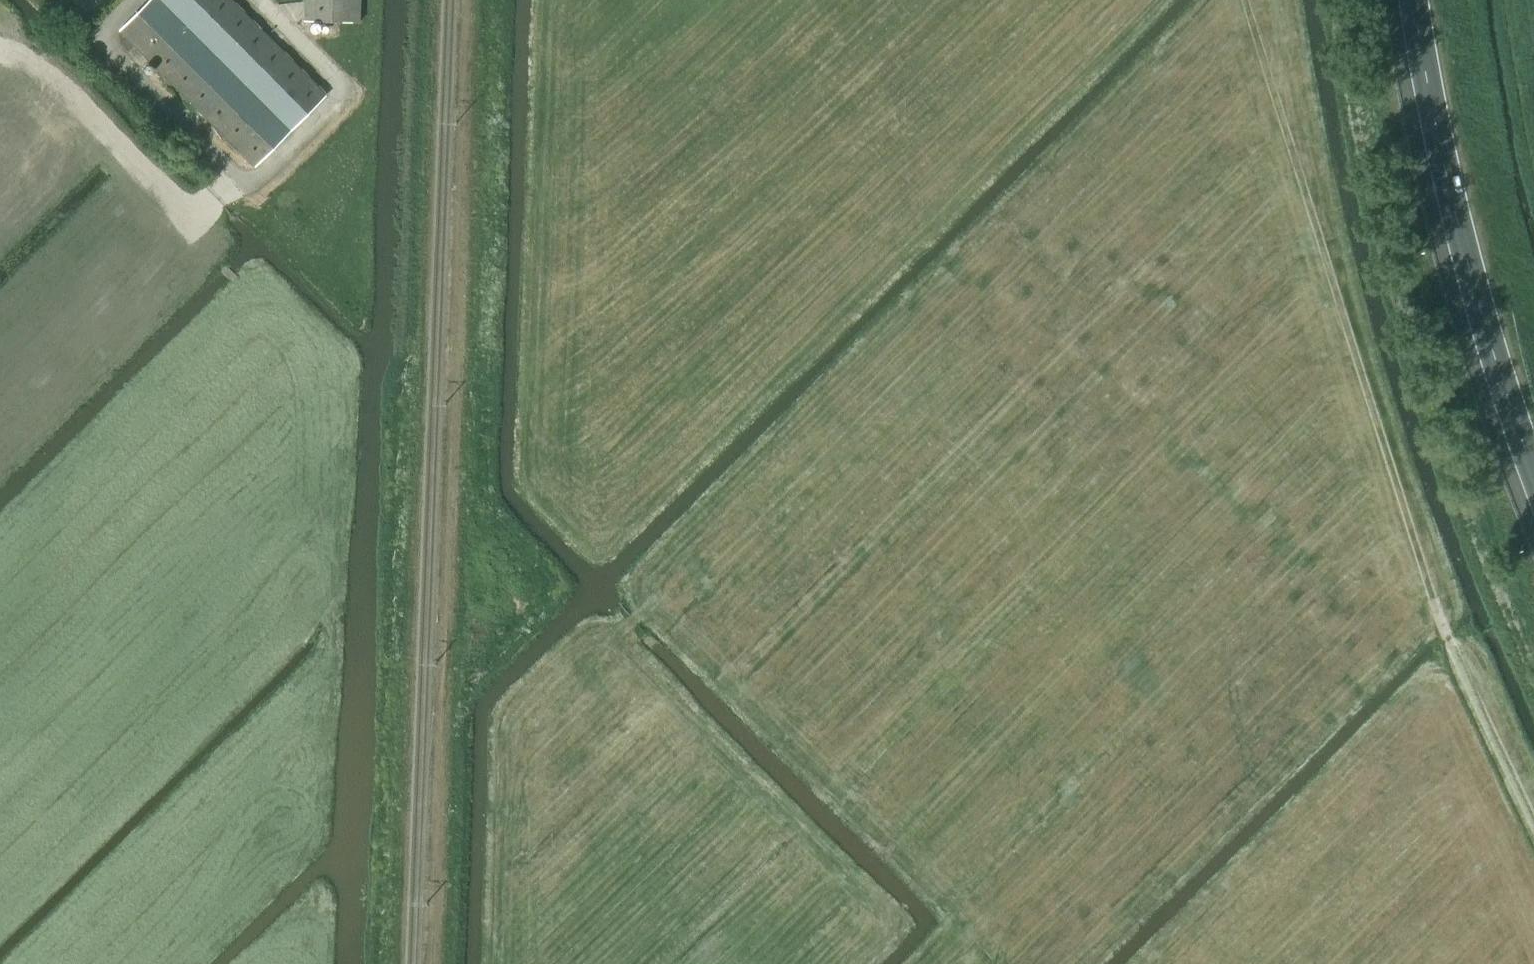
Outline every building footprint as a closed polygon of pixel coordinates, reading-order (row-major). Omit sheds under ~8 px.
[(134,44),(254,165),(324,95),(230,0),(149,0),(119,29),(126,36),(120,41),(128,50),(134,44)] [(358,24),(359,0),(303,0),(302,21),(358,24)]
